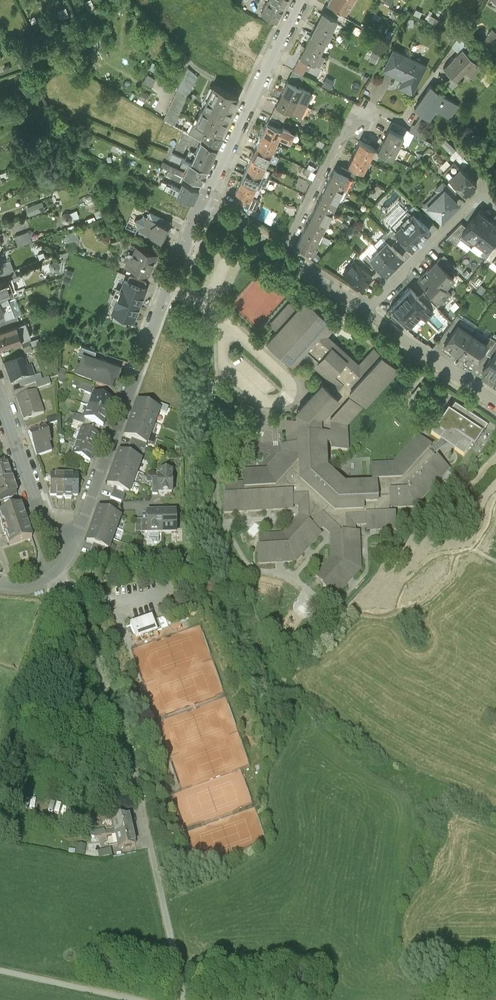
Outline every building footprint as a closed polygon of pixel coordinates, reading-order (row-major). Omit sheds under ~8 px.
[(90,0),(88,0),(83,2),(87,12),(94,9),(90,0)] [(283,7),(270,0),(267,0),(261,12),(276,20),(283,7)] [(350,0),(328,0),(345,9),(350,0)] [(415,14),(422,18),(425,13),(417,9),(415,14)] [(323,11),(317,22),(331,29),(337,18),(323,11)] [(430,15),(427,20),(434,24),(437,19),(430,15)] [(252,18),(245,33),(257,39),(264,24),(252,18)] [(317,22),(311,33),(326,40),(331,29),(317,22)] [(483,42),(488,35),(495,40),(490,47),(495,39),(495,31),(492,28),(482,41),(483,42)] [(153,32),(149,37),(153,41),(158,35),(153,32)] [(311,33),(305,44),(320,52),(326,40),(311,33)] [(458,35),(451,45),(458,52),(462,48),(463,49),(467,44),(458,35)] [(489,47),(490,47),(495,40),(488,35),(483,42),(485,43),(482,47),(486,51),(489,47)] [(97,38),(86,36),(83,47),(95,50),(97,38)] [(319,53),(320,52),(305,44),(299,55),(318,65),(323,55),(319,53)] [(482,68),(463,49),(462,48),(458,52),(443,67),(452,76),(453,77),(462,68),(472,78),(482,68)] [(424,65),(392,49),(384,67),(405,77),(401,85),(412,90),(424,65)] [(375,63),(379,54),(372,51),(368,60),(375,63)] [(187,67),(163,118),(174,124),(197,75),(187,67)] [(146,73),(141,82),(149,87),(155,78),(146,73)] [(25,82),(23,76),(16,78),(18,85),(25,82)] [(334,81),(325,76),(321,85),(329,89),(334,81)] [(453,77),(452,76),(445,83),(452,90),(459,83),(453,77)] [(287,82),(281,93),(305,105),(311,93),(287,82)] [(213,83),(202,106),(228,118),(238,95),(213,83)] [(436,106),(450,116),(458,105),(430,85),(414,108),(422,113),(428,118),(436,106)] [(148,95),(141,92),(138,99),(145,102),(148,95)] [(299,117),(305,105),(281,93),(276,105),(288,111),(299,117)] [(288,111),(276,105),(270,115),(283,121),(288,111)] [(221,134),(228,118),(202,106),(195,122),(206,128),(221,134)] [(420,129),(428,118),(422,113),(413,124),(412,124),(409,130),(422,137),(425,132),(420,129)] [(270,118),(268,123),(278,128),(281,123),(270,118)] [(391,121),(388,127),(403,135),(406,128),(391,121)] [(189,132),(201,138),(216,147),(222,136),(206,128),(195,122),(189,132)] [(267,123),(262,134),(277,141),(280,136),(282,130),(282,129),(278,128),(268,123),(267,123)] [(283,127),(282,129),(282,130),(280,136),(290,141),(294,132),(283,127)] [(382,138),(397,146),(403,135),(388,127),(382,138)] [(262,134),(257,145),(272,152),(277,141),(262,134)] [(449,156),(453,160),(462,168),(468,162),(443,137),(438,141),(451,154),(449,156)] [(207,168),(216,147),(201,138),(195,153),(189,150),(186,158),(207,168)] [(397,146),(382,138),(377,149),(391,157),(397,146)] [(354,152),(368,159),(373,148),(359,141),(354,152)] [(257,145),(252,156),(267,163),(272,152),(257,145)] [(202,180),(207,168),(186,158),(171,152),(169,157),(186,165),(184,171),(169,165),(163,160),(161,165),(189,178),(190,175),(202,180)] [(368,159),(354,152),(348,163),(362,170),(368,159)] [(252,156),(247,167),(266,176),(269,169),(264,167),(267,163),(252,156)] [(453,160),(442,171),(451,180),(458,187),(461,190),(465,194),(476,183),(467,174),(462,168),(453,160)] [(341,166),(338,172),(352,179),(355,173),(341,166)] [(247,167),(241,178),(256,185),(260,187),(262,183),(265,184),(268,177),(266,176),(247,167)] [(315,173),(305,168),(303,173),(308,176),(308,177),(312,179),(315,173)] [(333,169),(328,181),(349,191),(354,180),(352,179),(338,172),(333,169)] [(251,196),(256,185),(241,178),(236,190),(243,194),(250,197),(251,196)] [(193,200),(198,188),(182,180),(179,187),(161,179),(159,185),(178,193),(193,200)] [(454,191),(458,187),(451,180),(446,184),(454,191)] [(328,181),(322,192),(337,199),(343,202),(349,191),(328,181)] [(436,213),(441,218),(456,202),(444,190),(441,193),(438,191),(424,205),(434,215),(436,213)] [(322,192),(317,203),(331,210),(337,199),(322,192)] [(250,197),(243,194),(239,200),(255,208),(259,199),(251,196),(250,197)] [(42,202),(26,207),(29,216),(45,210),(42,202)] [(317,203),(311,214),(326,221),(331,210),(317,203)] [(295,205),(286,204),(285,213),(294,214),(295,205)] [(413,205),(409,209),(417,217),(422,213),(413,205)] [(409,209),(407,207),(389,225),(391,227),(399,236),(411,248),(430,230),(417,217),(409,209)] [(470,246),(473,242),(490,220),(479,212),(475,218),(474,217),(469,224),(468,223),(466,226),(458,236),(460,238),(470,246)] [(311,214),(305,225),(320,232),(326,221),(311,214)] [(137,229),(162,240),(169,226),(143,215),(143,217),(135,220),(138,227),(137,229)] [(490,220),(473,242),(483,250),(492,239),(495,233),(495,225),(490,220)] [(455,245),(460,238),(458,236),(466,226),(461,222),(446,237),(455,245)] [(314,244),(320,232),(305,225),(296,243),(310,250),(314,243),(314,244)] [(391,227),(386,232),(395,240),(399,236),(391,227)] [(27,231),(14,235),(18,246),(31,241),(27,231)] [(68,232),(68,241),(79,241),(78,231),(68,232)] [(391,244),(395,240),(386,232),(381,236),(385,239),(391,244)] [(330,239),(324,235),(321,240),(328,243),(330,239)] [(377,247),(378,249),(394,265),(403,257),(391,244),(385,239),(377,247)] [(495,243),(495,242),(492,239),(483,250),(480,253),(485,257),(495,244),(495,243)] [(492,259),(495,255),(495,254),(495,253),(495,245),(495,244),(485,257),(491,261),(492,259)] [(128,256),(125,265),(133,268),(132,271),(143,275),(144,273),(148,274),(153,260),(155,260),(157,254),(136,246),(132,257),(128,256)] [(386,273),(394,265),(378,249),(370,257),(376,263),(386,273)] [(254,251),(251,255),(258,260),(261,255),(254,251)] [(353,257),(355,259),(363,267),(367,263),(362,258),(357,253),(353,257)] [(372,268),(376,263),(370,257),(366,253),(362,258),(367,263),(372,268)] [(453,269),(455,265),(444,254),(436,261),(450,273),(453,269)] [(351,278),(362,286),(372,276),(363,267),(355,259),(343,270),(351,278)] [(50,262),(49,265),(51,270),(54,271),(58,269),(59,266),(57,262),(55,261),(50,262)] [(436,261),(427,270),(444,287),(453,278),(450,273),(436,261)] [(2,266),(2,267),(0,268),(0,274),(13,270),(11,263),(2,266)] [(450,292),(444,287),(427,270),(418,279),(428,289),(441,301),(450,292)] [(14,291),(16,290),(12,280),(20,277),(20,274),(0,281),(0,296),(14,291)] [(127,281),(144,287),(146,282),(130,275),(127,281)] [(127,281),(125,280),(121,288),(120,288),(117,296),(139,304),(145,288),(144,287),(127,281)] [(410,288),(392,306),(401,315),(409,323),(419,312),(425,318),(433,310),(431,309),(418,296),(410,288)] [(428,289),(424,293),(435,304),(437,306),(441,301),(428,289)] [(3,312),(6,319),(22,313),(14,291),(0,296),(0,313),(3,312)] [(431,309),(435,304),(424,293),(422,292),(418,296),(431,309)] [(139,304),(117,296),(114,304),(115,304),(112,312),(115,314),(128,319),(132,321),(139,304)] [(373,484),(344,486),(326,469),(325,444),(331,444),(331,451),(347,450),(346,422),(361,405),(357,402),(359,399),(365,404),(397,369),(381,355),(379,356),(377,354),(378,352),(374,348),(359,365),(326,335),(331,329),(326,324),(329,320),(305,299),(296,309),(289,303),(270,323),(278,330),(268,340),(292,362),(295,358),(300,363),(306,357),(337,386),(332,392),(321,382),(296,410),(297,418),(286,418),(287,446),(282,446),(282,452),(266,470),(243,471),(244,476),(243,476),(244,488),(241,488),(240,484),(225,485),(225,496),(223,496),(223,512),(242,511),(241,507),(249,507),(249,511),(267,510),(266,506),(274,506),(274,509),(292,508),(292,505),(299,504),(299,517),(283,535),(281,535),(281,538),(275,538),(275,535),(259,536),(260,547),(257,547),(258,563),(276,562),(276,558),(283,558),(283,562),(295,561),(303,552),(300,550),(305,545),(308,547),(320,534),(317,531),(322,526),(331,534),(332,559),(331,560),(333,562),(329,567),(327,564),(316,576),(324,584),(323,586),(334,596),(347,583),(344,580),(348,575),(351,578),(360,568),(359,557),(355,557),(355,550),(359,550),(358,532),(354,532),(354,525),(367,524),(367,527),(374,526),(374,529),(395,528),(394,514),(389,514),(389,506),(390,506),(390,508),(414,506),(448,469),(436,458),(434,460),(426,453),(430,448),(418,437),(394,464),(371,465),(372,481),(373,481),(373,484)] [(392,306),(386,312),(396,320),(401,315),(392,306)] [(447,328),(451,331),(458,321),(459,321),(462,316),(456,313),(447,328)] [(128,319),(115,314),(112,320),(125,325),(128,319)] [(444,342),(458,352),(472,330),(459,321),(458,321),(451,331),(444,342)] [(0,330),(0,347),(4,345),(5,347),(15,344),(14,342),(29,337),(24,322),(0,330)] [(486,340),(472,330),(458,352),(472,361),(480,350),(486,340)] [(485,353),(486,352),(495,338),(489,335),(486,340),(480,350),(485,353)] [(32,348),(31,345),(39,341),(38,337),(22,343),(25,351),(32,348)] [(495,338),(486,352),(491,355),(495,348),(495,349),(495,339),(495,338)] [(79,352),(83,354),(83,352),(94,356),(96,350),(82,345),(79,352)] [(495,376),(495,349),(495,348),(491,355),(482,368),(495,377),(495,376)] [(83,354),(75,376),(111,389),(120,365),(94,356),(83,352),(83,354)] [(22,355),(3,362),(11,386),(18,384),(34,378),(33,377),(30,368),(27,369),(22,355)] [(34,378),(18,384),(20,389),(34,384),(42,381),(40,375),(33,377),(34,378)] [(48,379),(42,381),(34,384),(36,390),(50,385),(48,379)] [(78,391),(90,395),(92,389),(74,382),(72,387),(78,390),(78,391)] [(35,392),(16,399),(24,422),(43,415),(35,392)] [(93,394),(88,407),(108,414),(112,401),(93,394)] [(487,420),(455,398),(451,404),(448,402),(436,420),(439,422),(431,434),(440,440),(444,435),(458,444),(454,450),(463,456),(471,444),(474,446),(487,428),(484,426),(487,420)] [(151,402),(149,407),(159,411),(158,411),(166,414),(168,408),(151,402)] [(137,403),(132,416),(154,424),(158,411),(159,411),(149,407),(137,403)] [(103,427),(108,414),(88,407),(84,418),(84,420),(90,422),(103,427)] [(72,421),(84,425),(88,427),(90,422),(84,420),(84,418),(74,414),(72,421)] [(57,415),(46,420),(48,425),(58,421),(57,415)] [(150,434),(154,424),(132,416),(128,426),(150,434)] [(146,445),(150,434),(128,426),(124,437),(131,440),(146,445)] [(45,429),(28,435),(36,457),(51,452),(48,444),(50,443),(45,429)] [(82,430),(77,443),(94,450),(99,437),(89,433),(82,430)] [(144,451),(146,445),(131,440),(125,456),(137,460),(140,449),(144,451)] [(89,464),(94,450),(77,443),(72,456),(89,464)] [(119,453),(115,464),(136,472),(140,461),(137,460),(125,456),(119,453)] [(115,464),(111,474),(132,482),(136,472),(115,464)] [(0,467),(0,485),(12,481),(6,465),(0,467)] [(159,478),(157,478),(158,494),(171,493),(171,472),(159,472),(159,478)] [(128,493),(132,482),(111,474),(107,485),(113,488),(125,492),(128,493)] [(72,478),(63,478),(64,496),(65,496),(65,497),(71,497),(71,496),(78,496),(77,476),(72,477),(72,478)] [(62,496),(64,496),(63,478),(55,479),(55,477),(50,477),(50,496),(56,496),(56,497),(62,497),(62,496)] [(12,481),(0,485),(0,500),(16,495),(12,481)] [(121,502),(125,492),(113,488),(110,498),(121,502)] [(9,546),(32,538),(20,506),(0,513),(0,521),(9,546)] [(106,507),(104,512),(116,516),(118,511),(106,507)] [(98,510),(94,520),(115,528),(119,517),(116,516),(104,512),(98,510)] [(175,512),(161,513),(161,533),(176,532),(175,512)] [(158,533),(161,533),(161,513),(147,513),(147,519),(147,531),(147,533),(148,533),(148,538),(159,538),(158,533)] [(135,532),(147,531),(147,519),(135,520),(135,532)] [(94,520),(90,531),(112,539),(115,528),(94,520)] [(108,550),(112,539),(90,531),(86,542),(93,544),(104,548),(108,550)] [(100,559),(104,548),(93,544),(89,555),(100,559)] [(151,618),(130,625),(134,637),(131,638),(134,646),(159,638),(156,631),(153,622),(151,618)] [(156,631),(168,627),(164,618),(153,622),(156,631)] [(111,819),(114,833),(131,830),(128,815),(122,817),(121,814),(115,815),(116,818),(111,819)] [(134,844),(131,830),(114,833),(117,848),(123,847),(123,849),(129,848),(129,846),(134,844)]
